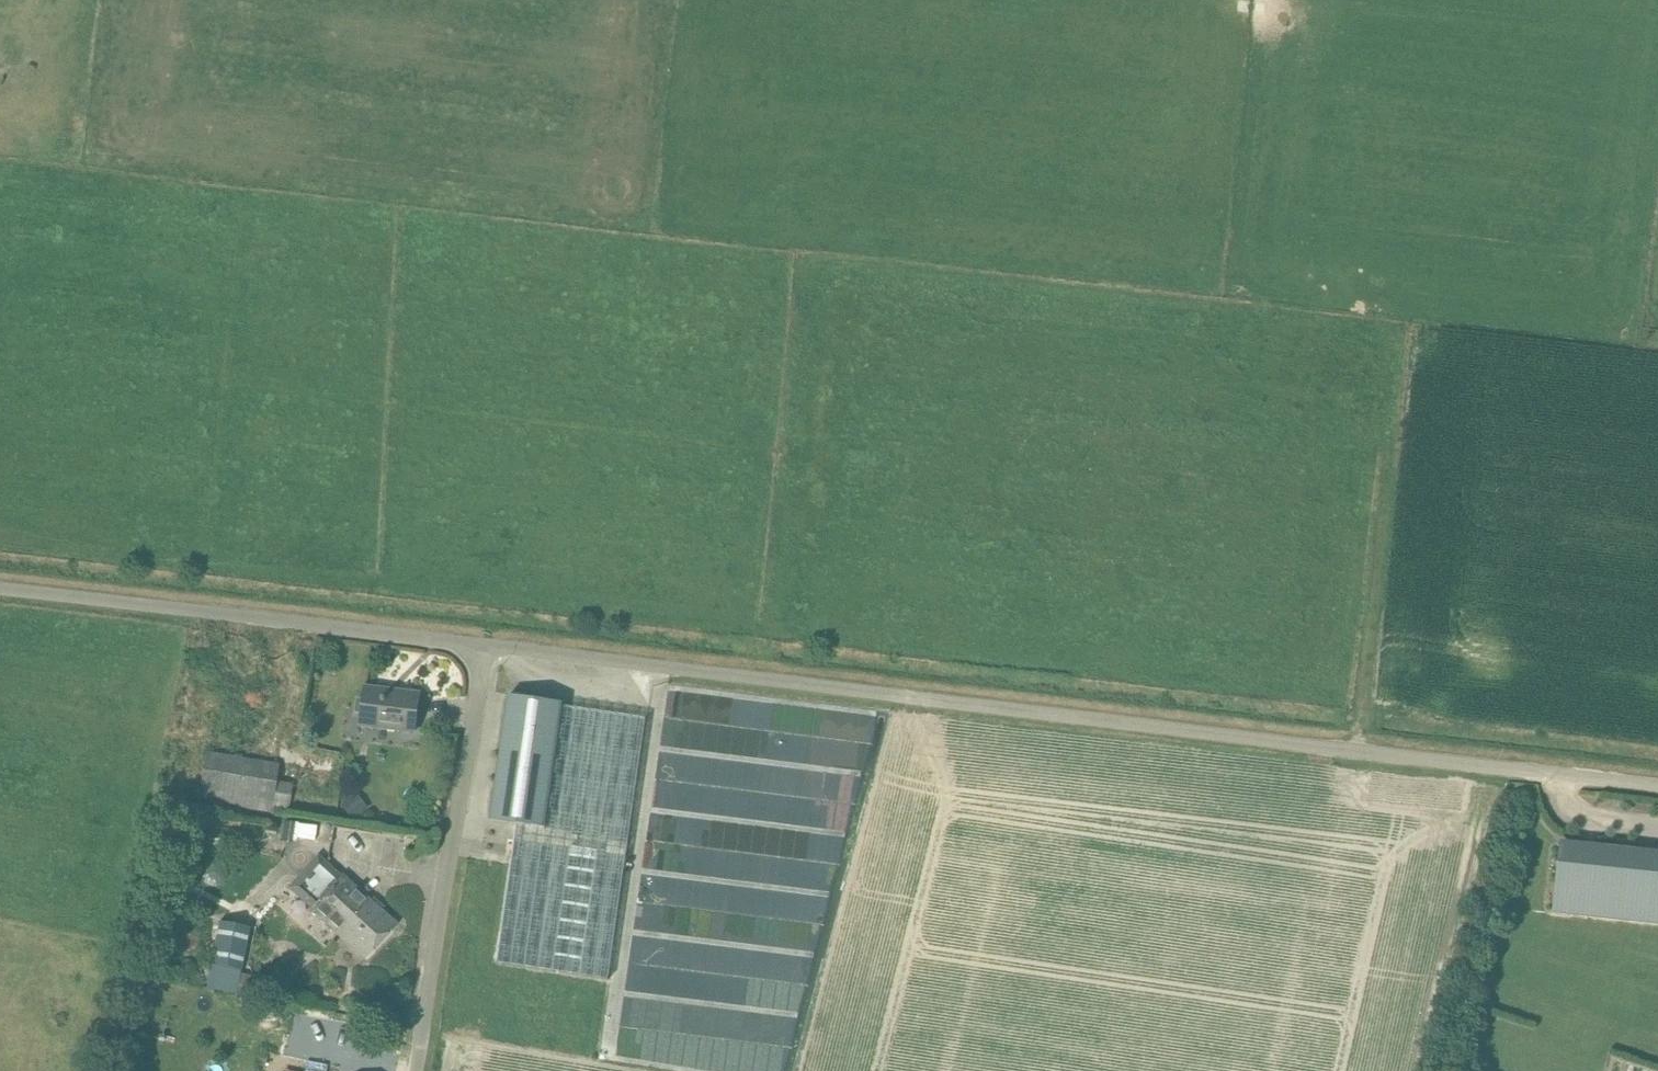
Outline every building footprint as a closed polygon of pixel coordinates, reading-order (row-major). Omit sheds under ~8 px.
[(420,694),(366,687),(362,724),(416,731),(420,694)] [(648,718),(507,697),(489,823),(517,827),(498,963),(609,978),(648,718)] [(871,773),(874,713),(847,712),(846,736),(752,732),(751,751),(776,752),(775,767),(766,766),(765,785),(824,787),(823,798),(859,800),(861,773),(871,773)] [(277,765),(208,754),(205,775),(200,801),(289,815),(294,782),(275,779),(277,765)] [(355,792),(340,804),(353,820),(368,808),(355,792)] [(817,908),(856,823),(826,830),(655,812),(649,867),(712,874),(713,863),(725,860),(728,857),(721,849),(728,842),(736,850),(760,844),(765,861),(767,840),(775,844),(789,830),(793,846),(803,847),(814,845),(820,851),(835,853),(815,858),(828,864),(820,871),(808,874),(822,875),(812,885),(823,890),(808,894),(796,905),(803,912),(817,908)] [(283,841),(295,842),(297,822),(286,820),(283,841)] [(1554,912),(1657,923),(1657,857),(1560,847),(1554,912)] [(341,877),(318,857),(293,885),(316,907),(314,910),(365,958),(396,924),(342,876),(341,877)] [(243,969),(251,927),(221,921),(213,963),(243,969)] [(260,987),(262,977),(242,973),(237,995),(288,1005),(290,993),(260,987)] [(293,1011),(290,1038),(340,1043),(343,1017),(293,1011)] [(268,1053),(265,1067),(280,1070),(328,1070),(329,1066),(268,1053)]
